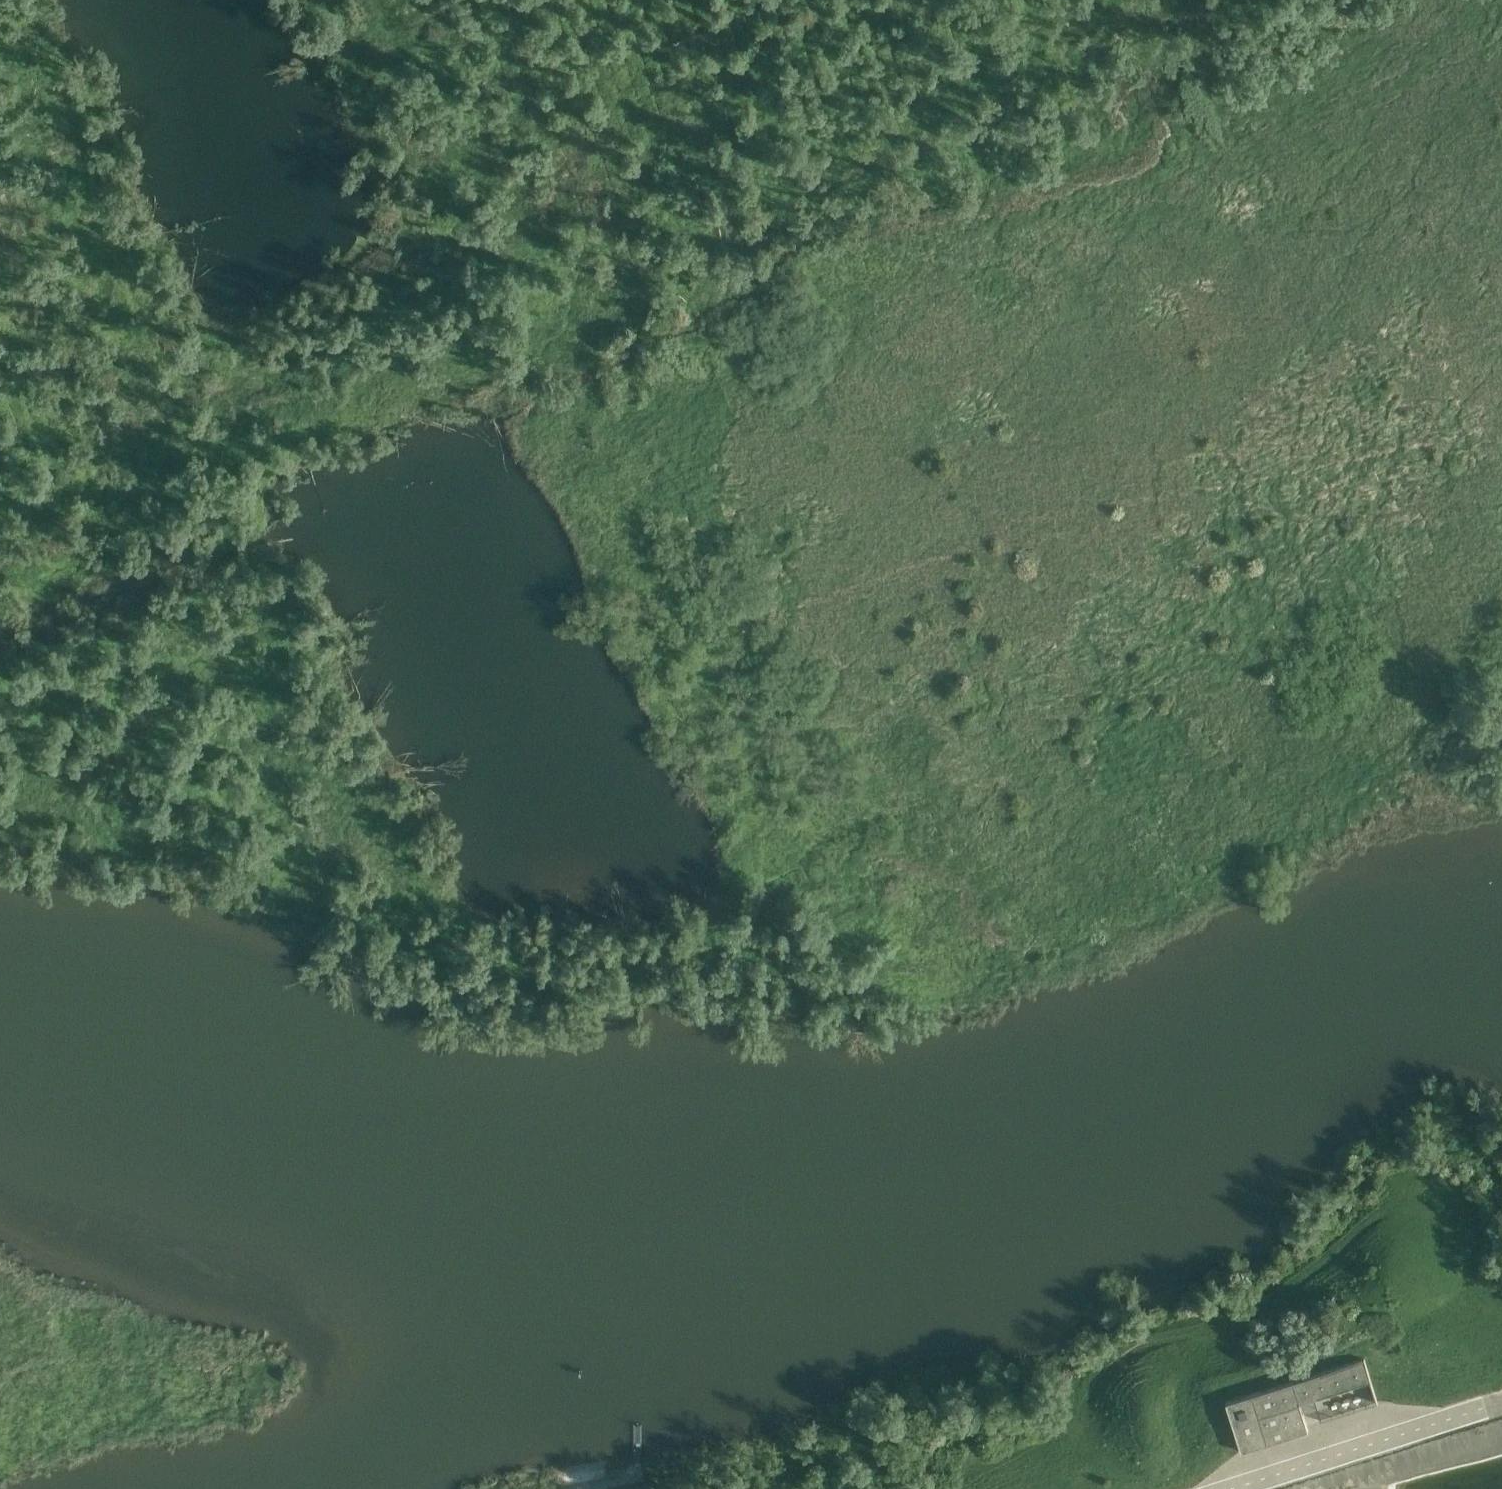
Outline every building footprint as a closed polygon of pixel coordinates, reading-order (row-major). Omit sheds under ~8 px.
[(1227,1402),(1230,1412),(1242,1451),(1308,1430),(1299,1403),(1371,1380),(1364,1358),(1227,1402)]
